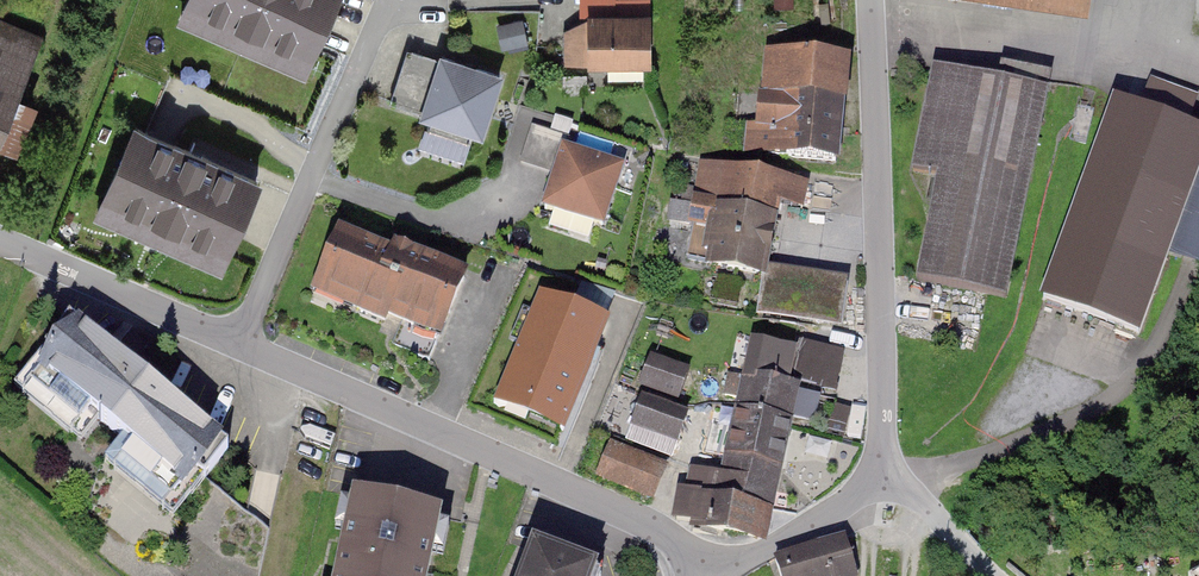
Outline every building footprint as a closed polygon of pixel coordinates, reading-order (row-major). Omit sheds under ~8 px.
[(187,3),(309,56),(333,0),(189,0),(187,3)] [(1092,13),(1094,0),(1018,0),(1092,13)] [(614,16),(589,16),(589,31),(567,31),(567,63),(649,62),(649,2),(614,2),(614,16)] [(49,41),(0,20),(0,150),(49,41)] [(526,43),(522,21),(504,25),(509,46),(526,43)] [(499,76),(442,58),(440,64),(407,53),(390,103),(480,132),(499,76)] [(768,155),(836,161),(844,61),(770,54),(766,99),(759,100),(758,126),(770,128),(768,155)] [(1046,91),(933,68),(912,171),(939,177),(918,278),(1003,295),(1046,91)] [(1043,299),(1138,334),(1198,170),(1198,133),(1184,127),(1194,98),(1151,82),(1140,113),(1115,103),(1043,299)] [(25,142),(39,114),(25,107),(12,135),(25,142)] [(565,151),(569,139),(532,127),(521,161),(558,173),(547,207),(602,225),(621,169),(565,151)] [(135,128),(104,197),(227,251),(257,181),(135,128)] [(801,184),(705,165),(700,192),(686,190),(684,204),(672,202),(668,220),(693,225),(687,259),(762,273),(776,201),(797,205),(801,184)] [(443,328),(464,279),(395,250),(393,256),(340,233),(318,283),(356,300),(353,306),(385,320),(388,312),(417,325),(420,318),(443,328)] [(840,283),(774,273),(769,309),(834,319),(840,283)] [(564,428),(607,326),(541,298),(502,390),(535,404),(531,414),(564,428)] [(12,393),(159,519),(224,444),(77,317),(12,393)] [(840,353),(799,342),(792,379),(835,390),(840,353)] [(747,379),(730,374),(725,395),(742,399),(740,410),(725,478),(693,471),(688,492),(682,491),(676,519),(694,523),(693,532),(716,536),(717,530),(763,538),(768,509),(790,415),(809,420),(814,395),(784,387),(792,351),(755,343),(747,379)] [(651,360),(641,386),(677,400),(687,374),(651,360)] [(632,426),(676,443),(686,418),(642,401),(632,426)] [(868,411),(838,403),(831,431),(861,439),(868,411)] [(611,452),(601,476),(650,495),(660,472),(611,452)] [(437,516),(355,498),(338,575),(424,575),(437,516)] [(808,545),(819,575),(855,575),(857,575),(841,533),(808,545)] [(774,557),(781,575),(819,575),(808,545),(774,557)] [(592,573),(535,552),(526,575),(591,575),(592,573)]
